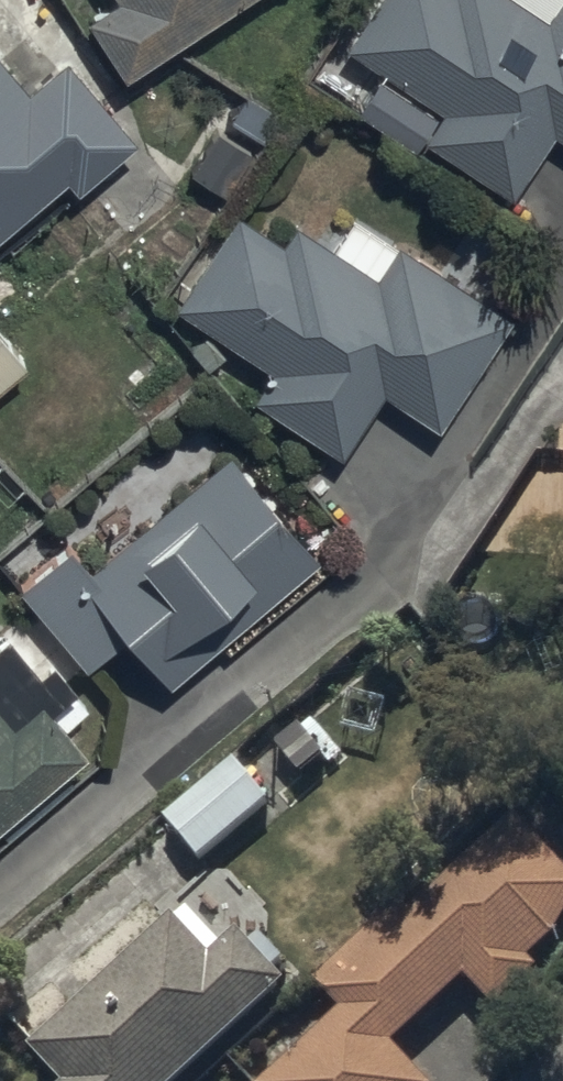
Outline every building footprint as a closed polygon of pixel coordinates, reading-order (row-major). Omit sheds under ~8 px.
[(85,14),(120,72),(238,0),(108,0),(85,14)] [(341,40),(438,105),(418,135),(509,196),(555,128),(562,134),(562,0),(558,0),(548,14),(528,0),(368,0),(341,40)] [(64,180),(73,190),(132,140),(62,57),(29,85),(0,50),(0,234),(64,180)] [(269,372),(252,396),(337,455),(383,389),(439,428),(512,324),(351,210),(326,245),(296,224),(283,243),(235,209),(170,301),(269,372)] [(0,333),(0,381),(24,362),(0,333)] [(68,538),(14,584),(82,668),(127,632),(167,682),(319,560),(230,449),(88,564),(68,538)] [(89,749),(66,721),(85,706),(75,693),(76,692),(52,662),(45,668),(10,626),(0,634),(0,823),(89,749)] [(161,820),(196,863),(269,803),(233,760),(161,820)] [(270,1080),(427,1080),(395,1046),(466,980),(493,1010),(535,971),(521,957),(562,918),(562,876),(513,822),(322,998),(339,1017),(270,1080)] [(41,1080),(184,1080),(285,989),(236,936),(224,947),(188,909),(22,1061),(41,1080)]
